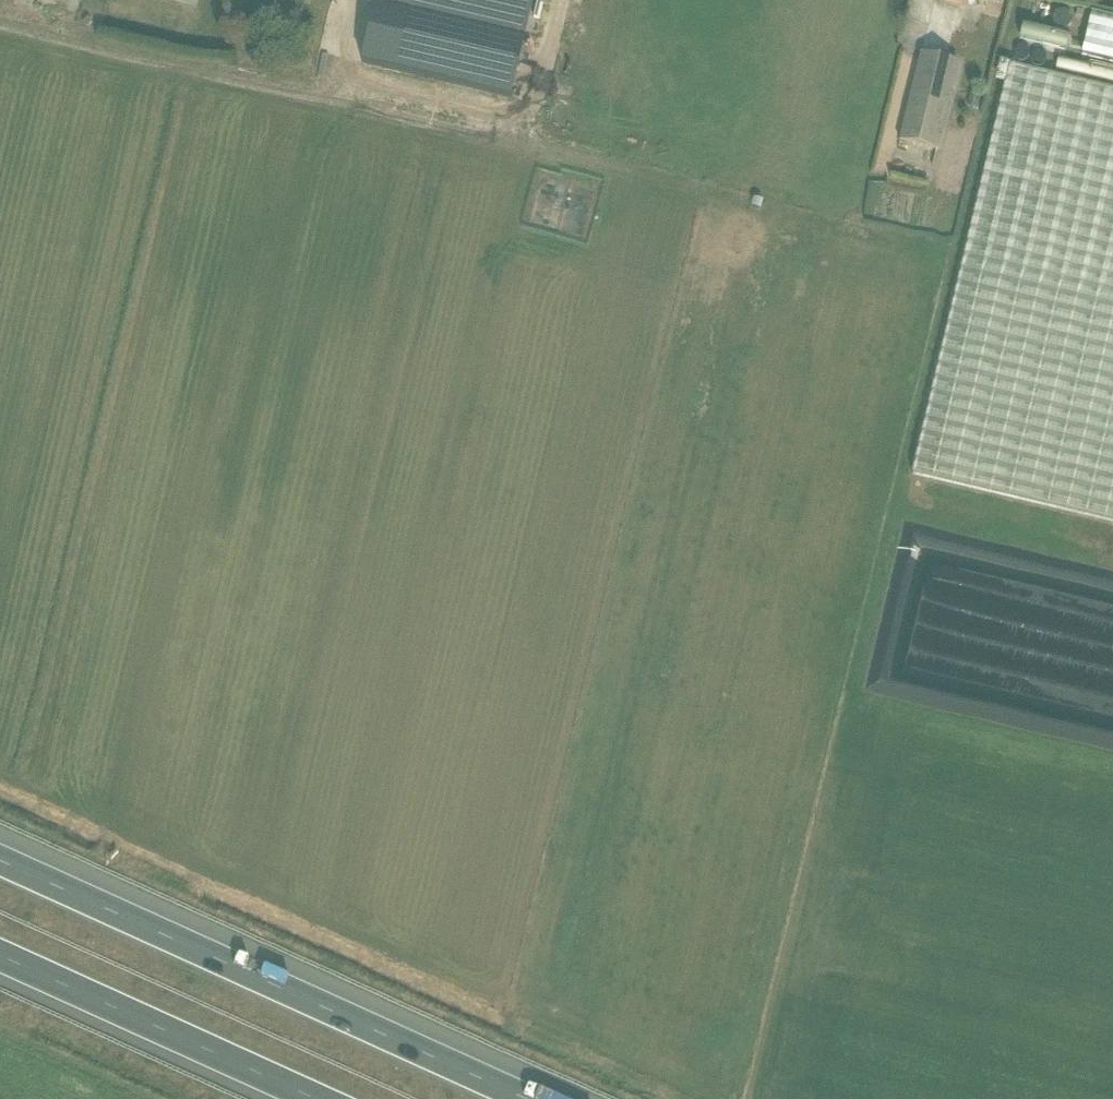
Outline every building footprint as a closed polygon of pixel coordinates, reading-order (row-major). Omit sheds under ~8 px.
[(511,99),(534,0),(378,0),(363,64),(511,99)] [(1055,28),(1059,30),(1065,30),(1067,29),(1069,26),(1070,24),(1071,19),(1070,17),(1068,15),(1065,12),(1059,12),(1054,15),(1052,18),(1052,21),(1052,24),(1055,28)] [(1092,14),(1082,56),(1112,63),(1112,19),(1092,14)] [(1022,44),(1069,47),(1070,31),(1023,29),(1022,44)] [(1019,61),(1022,61),(1025,60),(1028,57),(1029,52),(1028,49),(1026,47),(1022,46),(1018,47),(1016,48),(1015,50),(1014,53),(1014,55),(1017,60),(1019,61)] [(1033,65),(1037,67),(1039,67),(1043,65),(1045,60),(1045,57),(1043,53),(1042,52),(1040,51),(1035,52),(1032,54),(1031,56),(1030,60),(1032,64),(1033,65)] [(898,141),(936,151),(958,63),(920,54),(898,141)] [(913,475),(1112,522),(1112,90),(1010,66),(913,475)] [(971,93),(967,108),(978,111),(982,95),(971,93)]
